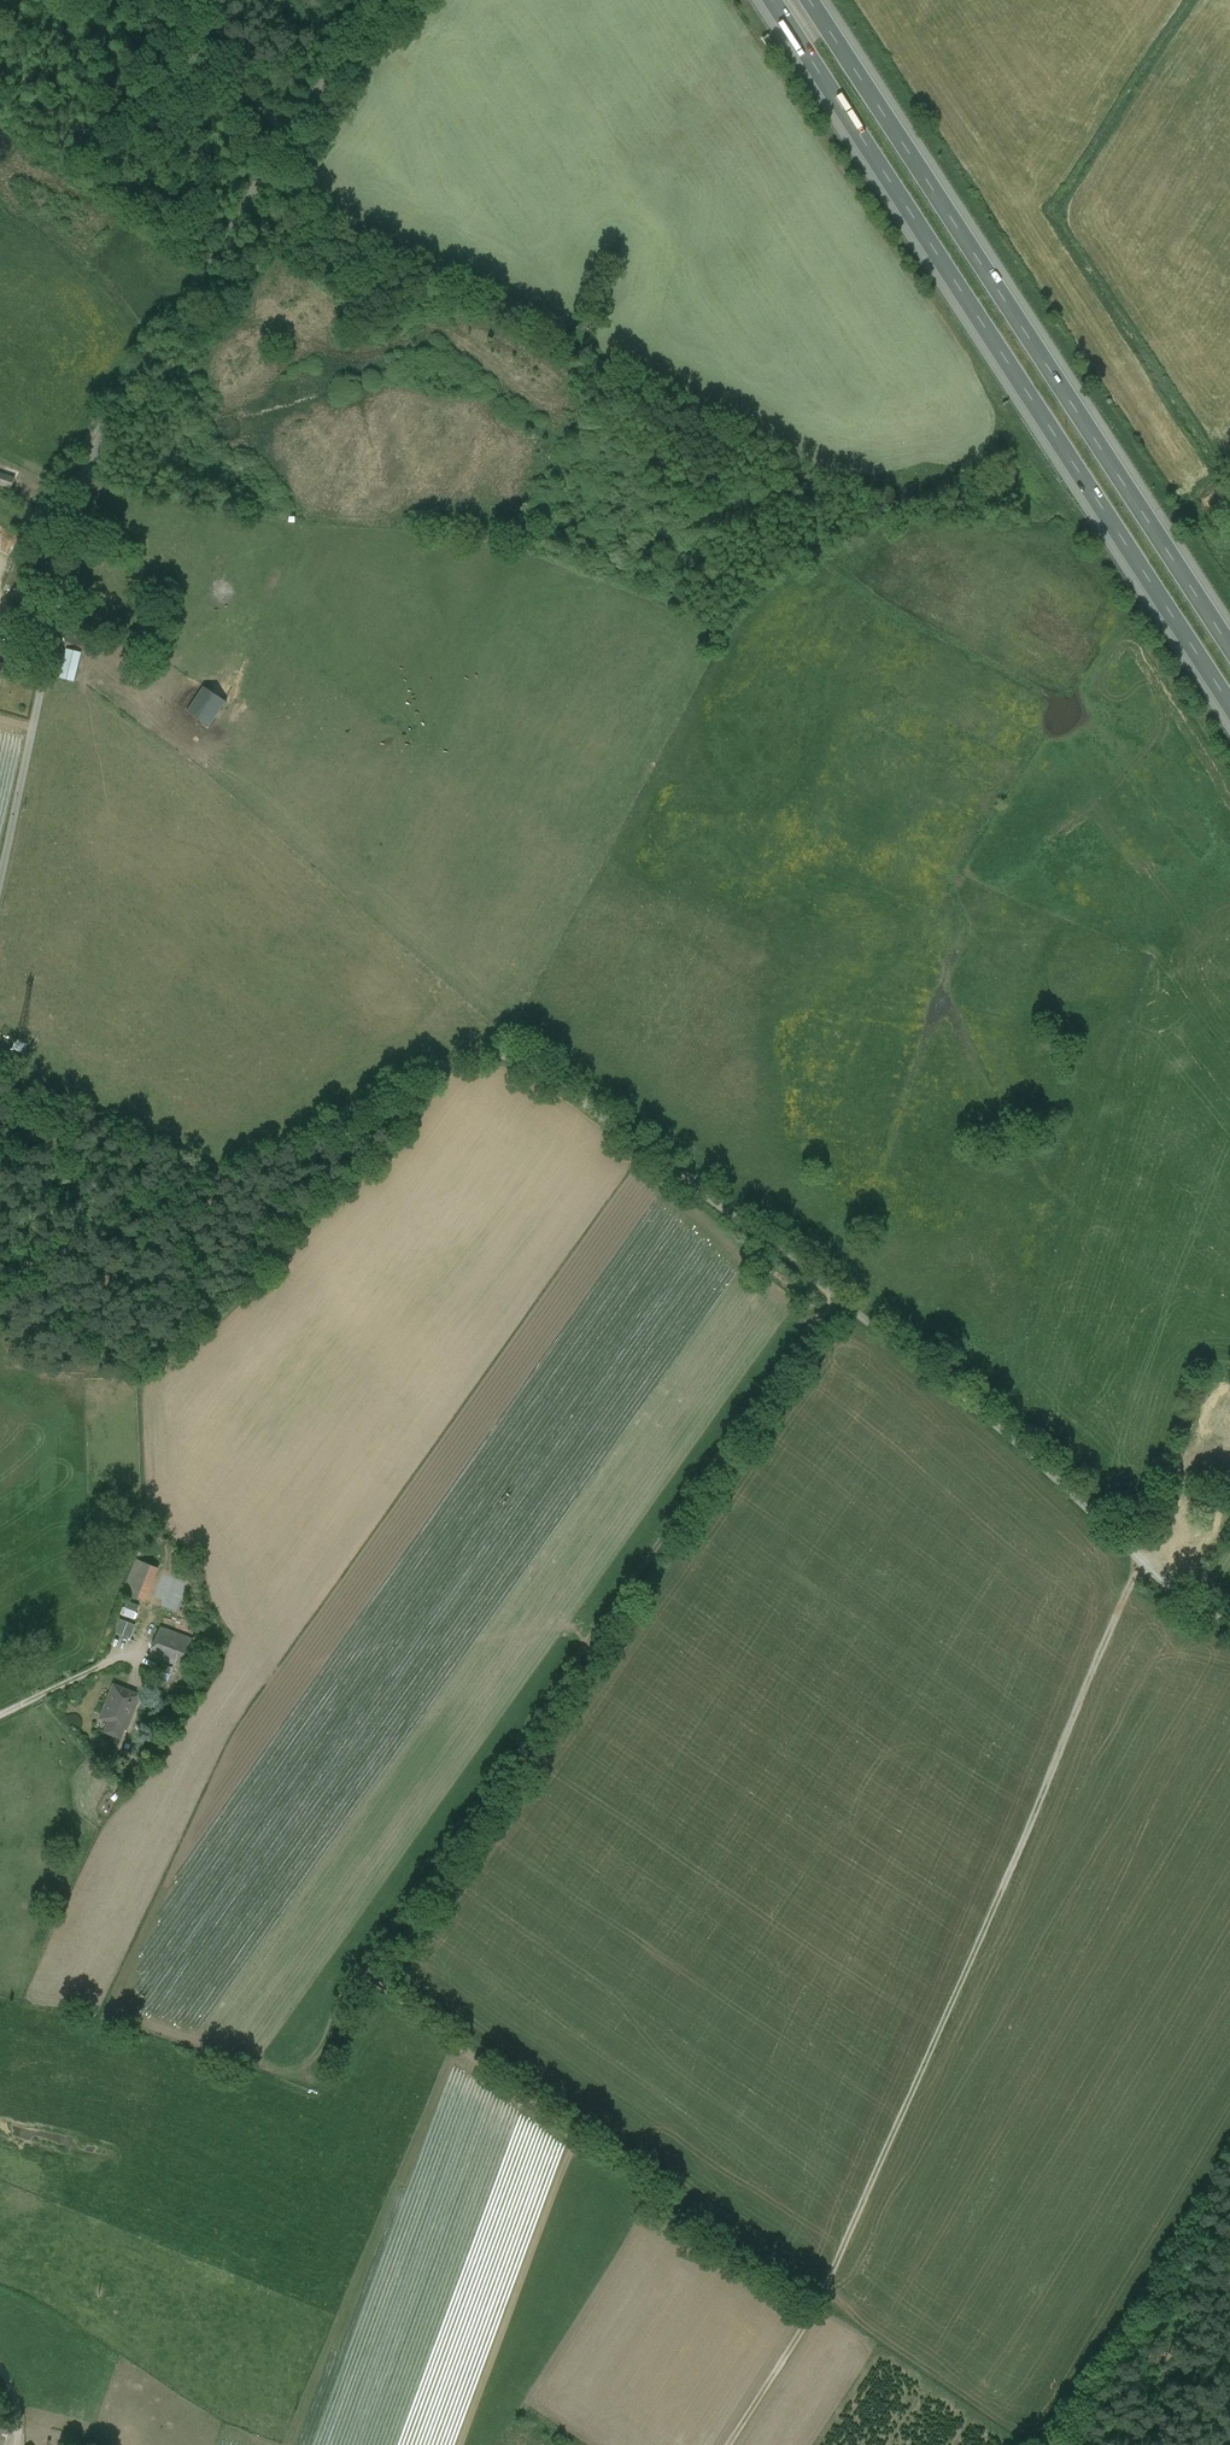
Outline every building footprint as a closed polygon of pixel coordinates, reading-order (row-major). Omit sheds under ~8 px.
[(12,488),(15,478),(0,473),(0,485),(12,488)] [(16,557),(8,576),(22,581),(30,562),(16,557)] [(22,581),(8,576),(5,584),(19,589),(22,581)] [(81,653),(66,649),(59,677),(74,681),(81,653)] [(226,701),(204,686),(187,712),(209,726),(226,701)] [(128,1593),(147,1601),(160,1567),(142,1559),(128,1593)] [(136,1625),(121,1619),(116,1632),(131,1638),(136,1625)] [(199,1641),(166,1628),(155,1652),(159,1655),(148,1684),(164,1692),(175,1665),(188,1670),(199,1641)] [(123,1740),(139,1694),(140,1692),(112,1682),(98,1721),(106,1723),(103,1733),(123,1740)] [(9,2429),(5,2427),(8,2417),(5,2416),(0,2414),(0,2444),(3,2444),(9,2429)]
